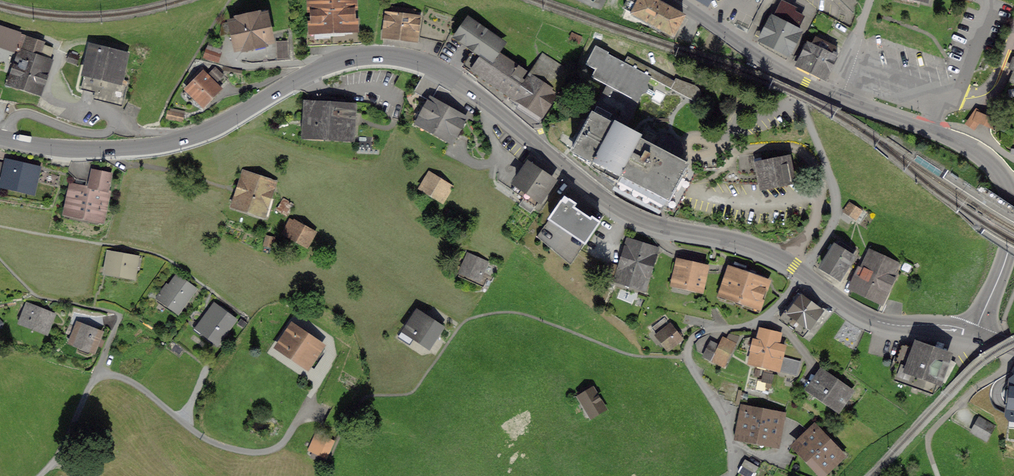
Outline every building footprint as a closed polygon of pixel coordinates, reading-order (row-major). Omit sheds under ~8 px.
[(354,27),(352,0),(341,1),(341,0),(326,0),(326,1),(312,2),(314,29),(354,27)] [(673,33),(683,15),(657,0),(627,0),(624,6),(673,33)] [(800,31),(799,30),(801,27),(797,26),(802,16),(792,11),(794,7),(784,2),(776,18),(772,16),(761,37),(790,52),(800,31)] [(387,12),(384,35),(417,39),(420,17),(414,16),(415,9),(393,6),(392,13),(387,12)] [(221,25),(220,35),(234,32),(237,48),(243,47),(243,48),(266,43),(265,42),(271,41),(266,13),(260,14),(259,13),(237,18),(237,19),(223,22),(221,25)] [(515,99),(520,102),(517,105),(539,119),(567,76),(545,62),(535,76),(531,73),(527,80),(523,77),(527,70),(519,64),(517,67),(496,52),(502,43),(469,20),(458,36),(486,55),(476,69),(503,87),(501,90),(515,99)] [(41,92),(48,71),(46,71),(50,60),(39,55),(43,42),(21,35),(16,49),(20,50),(9,81),(41,92)] [(807,43),(797,62),(827,77),(838,52),(834,50),(836,46),(815,36),(811,45),(807,43)] [(276,40),(277,58),(289,57),(288,39),(276,40)] [(647,91),(653,94),(652,97),(661,102),(666,93),(657,87),(655,90),(649,87),(647,83),(651,76),(672,87),(675,80),(628,55),(624,62),(607,53),(607,51),(597,46),(588,63),(597,68),(593,75),(608,83),(597,106),(577,143),(573,150),(615,184),(662,208),(663,207),(668,209),(677,206),(680,201),(677,200),(687,183),(685,182),(692,168),(670,157),(678,140),(663,132),(661,136),(646,128),(641,137),(616,124),(618,120),(625,124),(642,92),(647,91)] [(122,104),(128,80),(123,79),(124,73),(120,72),(124,54),(93,47),(83,87),(97,90),(95,97),(122,104)] [(207,48),(205,56),(218,60),(221,52),(207,48)] [(71,53),(69,59),(76,62),(78,56),(71,53)] [(193,84),(184,92),(190,98),(194,94),(204,103),(218,88),(203,73),(206,70),(202,66),(189,80),(193,84)] [(209,73),(220,83),(226,77),(215,66),(209,73)] [(414,79),(401,72),(395,85),(407,91),(414,79)] [(459,105),(452,102),(457,91),(424,74),(415,91),(431,100),(419,121),(452,139),(457,130),(471,138),(479,124),(464,116),(464,118),(455,113),(459,105)] [(352,112),(367,112),(367,105),(353,104),(353,106),(344,105),(344,97),(308,95),(306,134),(351,136),(352,112)] [(124,111),(136,116),(143,102),(131,96),(124,111)] [(984,113),(978,108),(968,122),(974,126),(980,119),(982,119),(983,115),(982,115),(984,113)] [(168,110),(167,117),(182,120),(184,113),(168,110)] [(566,144),(573,150),(577,143),(570,138),(566,144)] [(761,157),(755,158),(757,167),(760,182),(761,186),(795,180),(790,155),(762,161),(761,157)] [(9,162),(4,183),(32,189),(36,168),(28,166),(28,164),(24,163),(21,165),(9,162)] [(553,180),(529,164),(512,189),(526,198),(521,204),(531,211),(553,180)] [(757,167),(741,167),(741,182),(760,182),(757,167)] [(111,173),(93,169),(88,191),(74,188),(69,210),(100,217),(105,196),(106,196),(111,173)] [(56,184),(58,174),(42,170),(40,180),(56,184)] [(232,203),(266,214),(274,190),(269,189),(272,179),(248,171),(245,181),(240,179),(232,203)] [(421,187),(443,200),(451,186),(430,173),(421,187)] [(538,235),(571,263),(595,229),(599,223),(573,206),(576,203),(565,196),(538,235)] [(284,199),(279,207),(287,212),(292,204),(284,199)] [(846,208),(857,216),(863,208),(859,206),(858,207),(850,201),(846,208)] [(290,218),(283,231),(307,244),(315,231),(296,220),(295,221),(290,218)] [(267,236),(265,243),(272,245),(274,237),(267,236)] [(658,248),(628,239),(616,278),(646,288),(658,248)] [(835,244),(822,265),(840,277),(853,256),(852,255),(856,249),(840,239),(836,245),(835,244)] [(852,285),(882,299),(899,264),(873,250),(862,272),(859,271),(852,285)] [(132,274),(133,267),(138,267),(139,259),(111,254),(108,270),(132,274)] [(461,270),(480,278),(487,262),(468,254),(461,270)] [(676,281),(700,287),(704,267),(680,262),(676,281)] [(724,292),(757,304),(765,281),(746,274),(732,270),(724,292)] [(168,285),(159,297),(178,311),(195,288),(177,275),(169,286),(168,285)] [(780,318),(803,335),(822,310),(798,293),(780,318)] [(215,304),(199,327),(218,341),(234,318),(215,304)] [(29,320),(27,323),(46,331),(52,314),(28,305),(23,318),(29,320)] [(418,311),(406,330),(429,345),(441,327),(418,311)] [(658,334),(669,347),(682,337),(671,323),(658,334)] [(79,326),(74,340),(92,347),(98,333),(79,326)] [(293,327),(280,346),(308,365),(320,345),(293,327)] [(785,345),(777,343),(779,334),(761,330),(759,340),(755,339),(754,342),(753,342),(749,360),(798,372),(801,360),(782,355),(785,345)] [(725,364),(729,356),(727,355),(729,350),(731,351),(735,343),(724,337),(719,345),(712,342),(706,354),(725,364)] [(934,377),(939,378),(947,354),(918,344),(916,349),(904,345),(892,377),(929,391),(934,377)] [(764,372),(763,379),(772,381),(773,373),(764,372)] [(810,389),(837,408),(851,389),(829,373),(824,379),(819,375),(810,389)] [(578,392),(592,415),(606,407),(594,387),(593,388),(591,384),(578,392)] [(1010,390),(1009,395),(991,388),(985,403),(1003,410),(1013,411),(1013,392),(1010,390)] [(338,429),(344,415),(331,409),(324,422),(338,429)] [(746,409),(741,434),(775,441),(780,416),(746,409)] [(995,424),(981,416),(972,431),(987,439),(995,424)] [(799,444),(823,470),(839,454),(815,429),(799,444)] [(317,432),(309,449),(326,456),(334,440),(317,432)] [(740,471),(749,475),(752,475),(758,466),(746,459),(740,471)]
